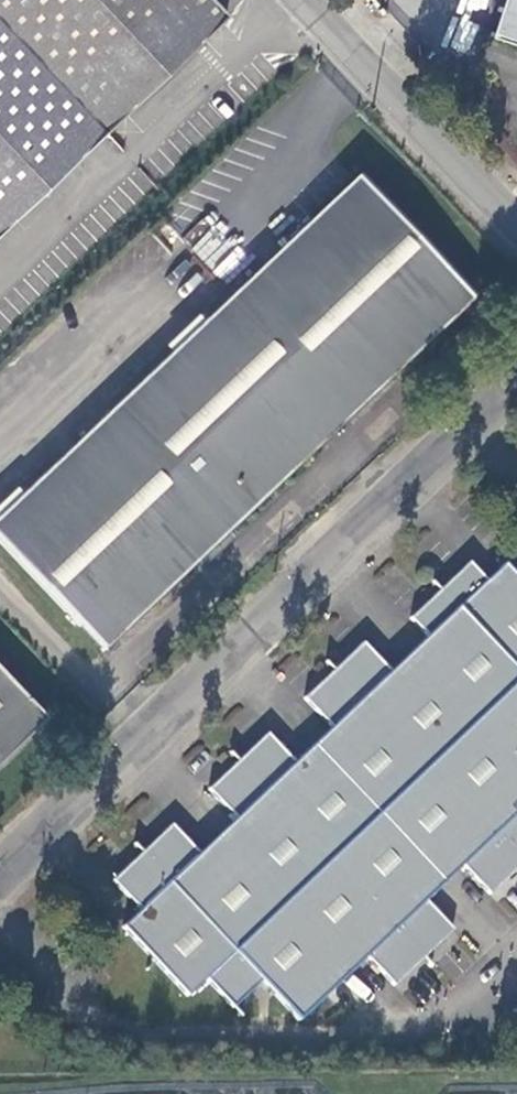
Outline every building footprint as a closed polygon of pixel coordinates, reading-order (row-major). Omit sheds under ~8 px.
[(212,0),(0,0),(0,234),(227,16),(212,0)] [(483,42),(516,53),(516,0),(497,0),(483,42)] [(104,652),(470,302),(356,181),(0,521),(0,542),(104,652)] [(299,1018),(367,953),(394,983),(453,926),(426,897),(464,861),(491,890),(516,865),(516,575),(502,560),(485,576),(469,559),(409,615),(426,632),(389,667),(363,639),(304,695),(330,723),(293,758),(266,730),(208,786),(235,814),(198,849),(171,821),(113,877),(140,906),(121,924),(188,995),(207,977),(233,1005),(261,978),(299,1018)] [(43,726),(0,680),(0,767),(43,726)]
